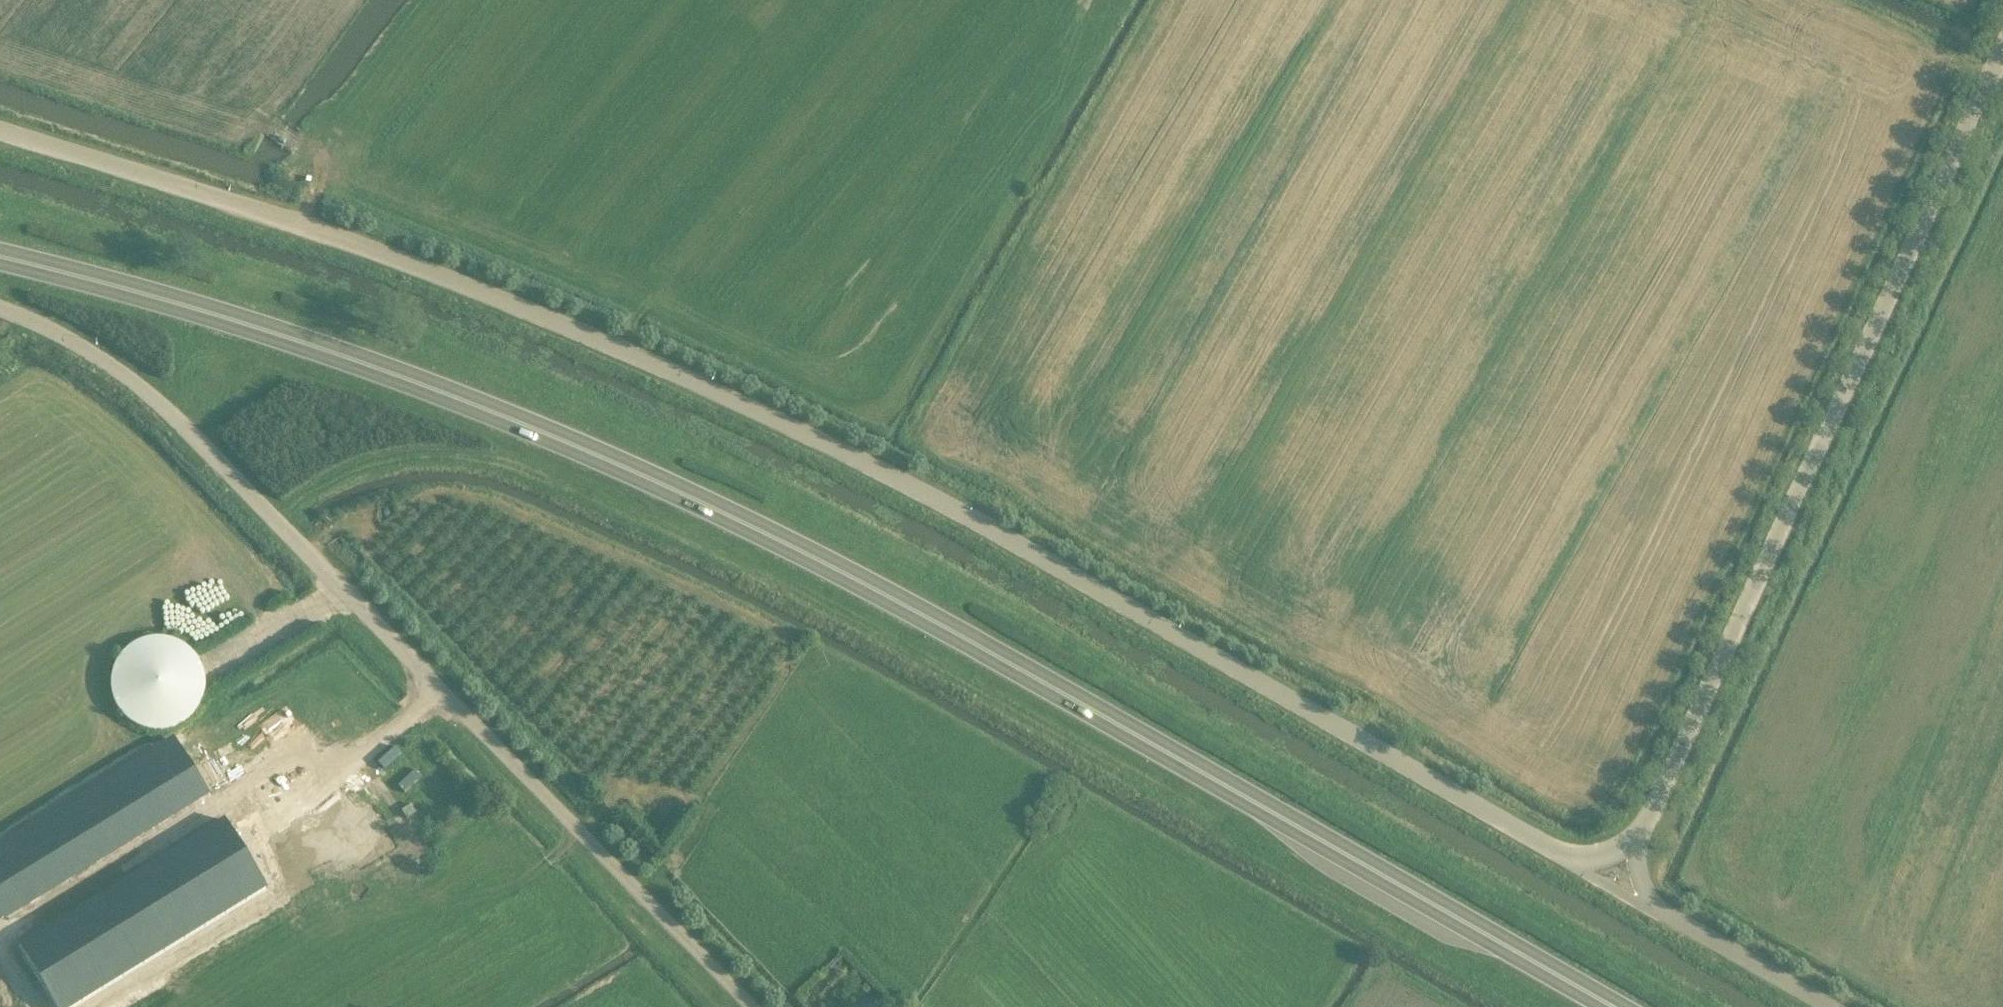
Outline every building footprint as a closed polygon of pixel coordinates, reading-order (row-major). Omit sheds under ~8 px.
[(137,728),(141,730),(144,731),(148,732),(152,733),(156,733),(159,733),(163,733),(167,732),(171,731),(175,730),(179,728),(182,726),(186,724),(189,721),(192,718),(195,715),(197,712),(199,708),(201,704),(202,700),(204,696),(204,692),(205,688),(205,684),(204,680),(203,676),(202,672),(201,668),(199,664),(197,661),(195,657),(192,654),(189,652),(186,649),(183,647),(180,645),(176,643),(172,642),(168,640),(164,640),(160,639),(156,639),(152,640),(148,640),(144,641),(141,643),(137,644),(133,646),(130,648),(127,651),(124,654),(121,657),(119,660),(117,664),(115,667),(113,671),(112,675),(112,679),(111,684),(111,688),(111,692),(112,696),(113,700),(115,704),(116,708),(118,711),(121,715),(124,718),(126,721),(130,723),(133,726),(137,728)] [(259,719),(269,742),(301,728),(291,705),(259,719)] [(134,758),(77,791),(109,845),(165,807),(134,758)] [(366,810),(337,829),(361,869),(384,853),(371,834),(394,818),(399,829),(426,812),(397,764),(359,788),(366,810)] [(279,766),(121,860),(174,948),(330,848),(279,766)]
